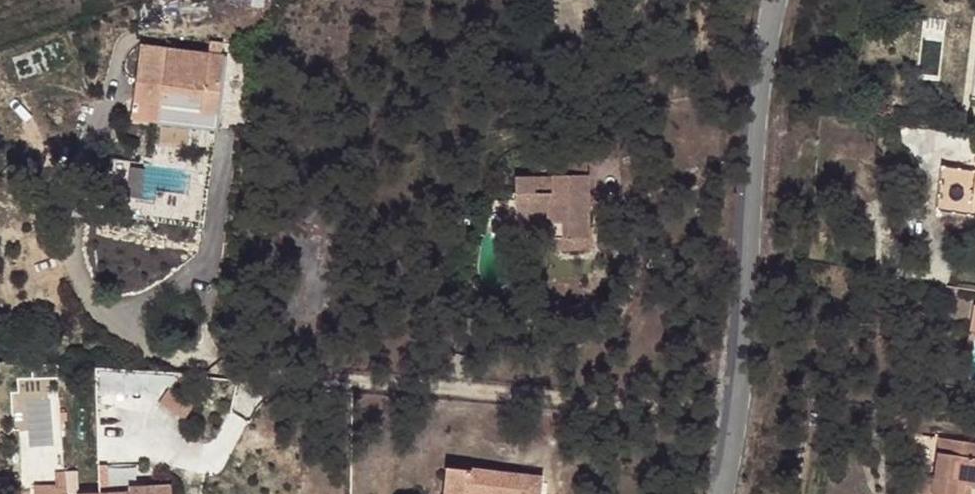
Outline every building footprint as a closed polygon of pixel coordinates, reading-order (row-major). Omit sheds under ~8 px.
[(225,59),(142,47),(132,120),(161,125),(165,106),(217,114),(225,59)] [(136,196),(143,168),(115,161),(108,188),(136,196)] [(533,183),(496,181),(494,226),(538,230),(538,255),(567,259),(571,185),(549,182),(550,169),(535,170),(533,183)] [(169,388),(159,403),(184,419),(193,405),(169,388)] [(950,450),(943,490),(931,489),(930,493),(974,493),(974,454),(950,450)] [(453,465),(452,493),(478,493),(478,491),(519,492),(518,493),(545,493),(547,469),(453,465)]
